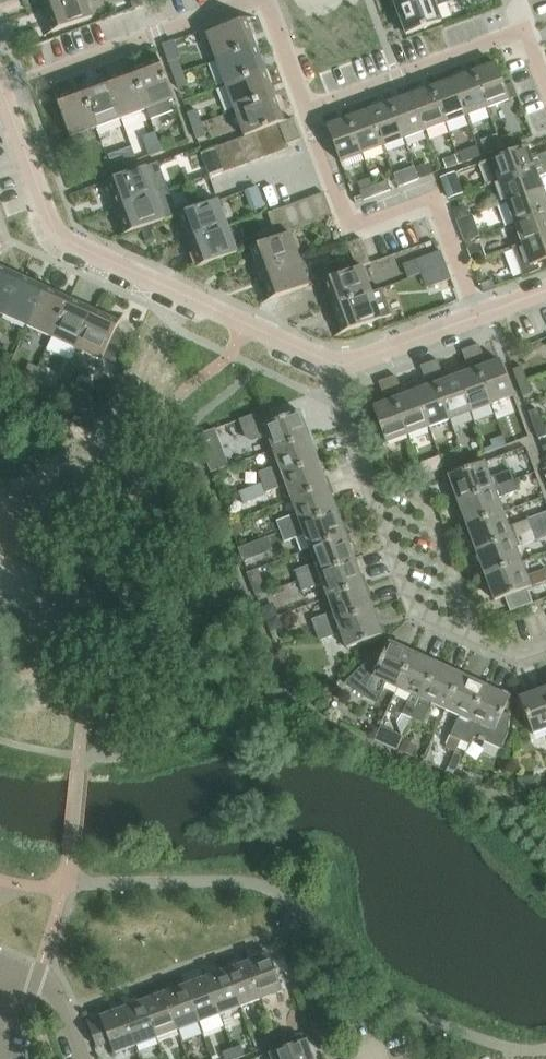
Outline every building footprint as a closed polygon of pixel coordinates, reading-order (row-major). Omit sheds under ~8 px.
[(45,6),(55,32),(93,18),(87,0),(62,0),(45,6)] [(397,10),(423,0),(393,0),(397,10)] [(397,10),(406,35),(442,22),(436,6),(453,0),(423,0),(397,10)] [(216,62),(255,47),(245,21),(206,35),(216,62)] [(225,87),(264,72),(255,47),(216,62),(225,87)] [(169,64),(174,77),(184,74),(179,61),(169,64)] [(133,72),(147,110),(151,120),(177,111),(159,62),(133,72)] [(496,66),(474,74),(487,109),(509,101),(496,66)] [(108,81),(122,120),(147,110),(133,72),(108,81)] [(235,112),(274,98),(264,72),(225,87),(235,112)] [(188,86),(184,74),(174,77),(179,90),(188,86)] [(453,81),(466,117),(487,109),(474,74),(453,81)] [(83,90),(97,129),(122,120),(108,81),(83,90)] [(453,81),(433,89),(446,124),(466,117),(453,81)] [(412,97),(425,132),(446,124),(433,89),(412,97)] [(97,129),(83,90),(57,100),(71,139),(97,129)] [(412,97),(391,104),(404,140),(425,132),(412,97)] [(279,125),(283,124),(274,98),(235,112),(245,138),(254,135),(266,130),(279,125)] [(370,112),(383,147),(404,140),(391,104),(370,112)] [(188,115),(192,128),(202,124),(197,112),(188,115)] [(370,112),(350,119),(363,155),(383,147),(370,112)] [(340,163),(363,155),(350,119),(327,128),(340,163)] [(293,120),(283,124),(279,125),(287,146),(301,141),(293,120)] [(206,137),(202,124),(192,128),(197,140),(206,137)] [(289,150),(287,146),(279,125),(266,130),(276,155),(289,150)] [(266,130),(254,135),(263,159),(276,155),(266,130)] [(250,164),(263,159),(254,135),(245,138),(240,140),(250,164)] [(513,135),(499,140),(503,149),(516,144),(513,135)] [(172,139),(160,143),(163,152),(175,148),(172,139)] [(237,169),(250,164),(240,140),(228,144),(237,169)] [(490,154),(503,149),(499,140),(486,145),(490,154)] [(146,148),(149,157),(163,152),(160,143),(146,148)] [(228,144),(215,149),(225,174),(237,169),(228,144)] [(487,186),(499,182),(534,169),(526,147),(479,164),(487,186)] [(210,179),(225,174),(215,149),(201,154),(210,179)] [(471,150),(457,156),(461,165),(474,160),(471,150)] [(448,170),(461,165),(457,156),(444,161),(448,170)] [(112,171),(125,166),(121,157),(109,162),(112,171)] [(109,162),(96,167),(99,176),(112,171),(109,162)] [(429,166),(416,171),(419,180),(433,175),(429,166)] [(118,208),(156,194),(146,168),(108,181),(118,208)] [(506,203),(542,189),(534,169),(499,182),(506,203)] [(419,180),(416,171),(403,176),(406,185),(419,180)] [(387,182),(375,187),(378,196),(391,191),(387,182)] [(365,201),(378,196),(375,187),(361,192),(365,201)] [(545,212),(545,200),(542,189),(506,203),(514,224),(545,212)] [(156,194),(118,208),(128,234),(166,220),(156,194)] [(323,194),(310,199),(319,224),(332,219),(323,194)] [(296,204),(305,229),(319,224),(310,199),(296,204)] [(180,215),(189,241),(228,227),(218,201),(180,215)] [(296,204),(282,209),(291,234),(305,229),(296,204)] [(277,239),(290,234),(291,234),(282,209),(268,214),(277,239)] [(545,236),(545,212),(514,224),(522,245),(545,236)] [(461,221),(467,238),(481,233),(475,217),(461,221)] [(228,227),(189,241),(199,268),(237,254),(228,227)] [(290,234),(277,239),(251,249),(261,275),(300,261),(290,234)] [(522,245),(512,249),(522,277),(540,270),(537,264),(545,261),(545,236),(522,245)] [(362,240),(347,246),(356,270),(362,268),(371,265),(362,240)] [(417,261),(422,275),(446,266),(441,252),(417,261)] [(300,261),(261,275),(270,301),(310,287),(300,261)] [(446,266),(422,275),(427,289),(452,280),(446,266)] [(4,316),(22,278),(0,268),(0,314),(4,316)] [(323,282),(333,308),(372,294),(362,268),(356,270),(323,282)] [(4,316),(29,327),(47,289),(22,278),(4,316)] [(29,327),(53,338),(70,300),(47,289),(29,327)] [(381,319),(372,294),(333,308),(342,333),(381,319)] [(53,338),(77,350),(95,312),(70,300),(53,338)] [(95,312),(77,350),(102,361),(105,354),(118,360),(129,336),(116,330),(119,323),(95,312)] [(480,346),(471,349),(476,363),(485,359),(480,346)] [(468,366),(476,363),(471,349),(463,352),(468,366)] [(438,361),(430,364),(435,378),(443,375),(438,361)] [(501,361),(479,369),(492,405),(514,396),(501,361)] [(33,381),(39,368),(30,364),(24,377),(33,381)] [(427,381),(435,378),(430,364),(422,367),(427,381)] [(513,370),(519,385),(528,381),(522,367),(513,370)] [(39,368),(33,381),(41,385),(47,372),(39,368)] [(457,377),(470,413),(492,405),(479,369),(457,377)] [(396,377),(388,380),(393,393),(401,390),(396,377)] [(437,385),(450,420),(470,413),(457,377),(437,385)] [(384,396),(393,393),(388,380),(379,383),(384,396)] [(532,394),(528,381),(519,385),(523,397),(532,394)] [(416,392),(430,428),(450,420),(437,385),(416,392)] [(80,387),(74,400),(83,405),(89,391),(80,387)] [(396,400),(409,436),(430,428),(416,392),(396,400)] [(409,436),(396,400),(373,409),(387,444),(409,436)] [(529,413),(534,426),(543,423),(538,409),(529,413)] [(268,438),(274,452),(310,439),(300,412),(272,423),(267,411),(239,421),(245,437),(255,443),(268,438)] [(543,423),(534,426),(539,440),(545,437),(545,431),(543,423)] [(310,439),(274,452),(279,466),(259,473),(263,485),(319,464),(310,439)] [(463,450),(444,456),(447,466),(466,460),(463,450)] [(449,477),(459,502),(515,482),(511,470),(491,478),(486,463),(449,477)] [(319,464),(263,485),(267,495),(287,488),(292,502),(328,488),(319,464)] [(467,527),(504,513),(499,499),(519,491),(515,482),(459,502),(467,527)] [(328,488),(292,502),(297,515),(277,523),(281,534),(337,512),(328,488)] [(337,512),(281,534),(284,544),(305,536),(310,551),(346,538),(337,512)] [(477,551),(533,530),(529,520),(509,527),(504,513),(467,527),(477,551)] [(486,576),(522,562),(517,548),(537,540),(533,530),(477,551),(486,576)] [(241,547),(246,561),(276,548),(270,535),(241,547)] [(346,538),(310,551),(315,564),(295,572),(299,583),(355,562),(346,538)] [(355,562),(299,583),(303,593),(323,586),(328,599),(364,586),(355,562)] [(486,576),(495,602),(532,589),(531,588),(545,582),(545,570),(527,577),(522,562),(486,576)] [(364,586),(328,599),(334,614),(313,622),(317,632),(373,611),(364,586)] [(373,611),(317,632),(320,643),(341,635),(347,650),(383,637),(373,611)] [(386,682),(398,688),(414,654),(389,643),(380,662),(374,659),(374,658),(373,657),(344,684),(345,685),(347,683),(356,691),(366,697),(376,702),(386,682)] [(413,719),(438,665),(414,654),(398,688),(412,694),(399,723),(409,727),(413,719)] [(438,665),(413,719),(423,724),(433,704),(446,710),(462,676),(438,665)] [(462,676),(446,710),(460,716),(450,736),(461,741),(486,687),(462,676)] [(486,687),(461,741),(471,746),(475,738),(501,750),(509,733),(510,714),(508,714),(508,715),(504,713),(510,698),(486,687)] [(544,690),(520,699),(533,735),(545,730),(545,694),(544,690)] [(383,727),(378,739),(398,747),(403,735),(383,727)] [(269,955),(248,963),(261,1000),(283,992),(269,955)] [(240,1008),(261,1000),(248,963),(226,971),(240,1008)] [(226,971),(206,978),(219,1015),(240,1008),(226,971)] [(219,1015),(206,978),(185,986),(198,1023),(219,1015)] [(185,986),(164,994),(177,1031),(198,1023),(185,986)] [(177,1031),(164,994),(143,1002),(157,1039),(177,1031)] [(143,1002),(122,1009),(136,1046),(157,1039),(143,1002)] [(136,1046),(122,1009),(101,1017),(101,1018),(88,1023),(97,1048),(110,1043),(114,1054),(136,1046)] [(283,1031),(274,1034),(278,1044),(287,1041),(283,1031)] [(278,1044),(274,1034),(265,1038),(268,1048),(278,1044)] [(307,1040),(270,1054),(272,1058),(314,1058),(307,1040)] [(245,1056),(242,1046),(232,1050),(236,1058),(238,1058),(245,1056)] [(232,1050),(223,1053),(225,1058),(236,1058),(232,1050)]
